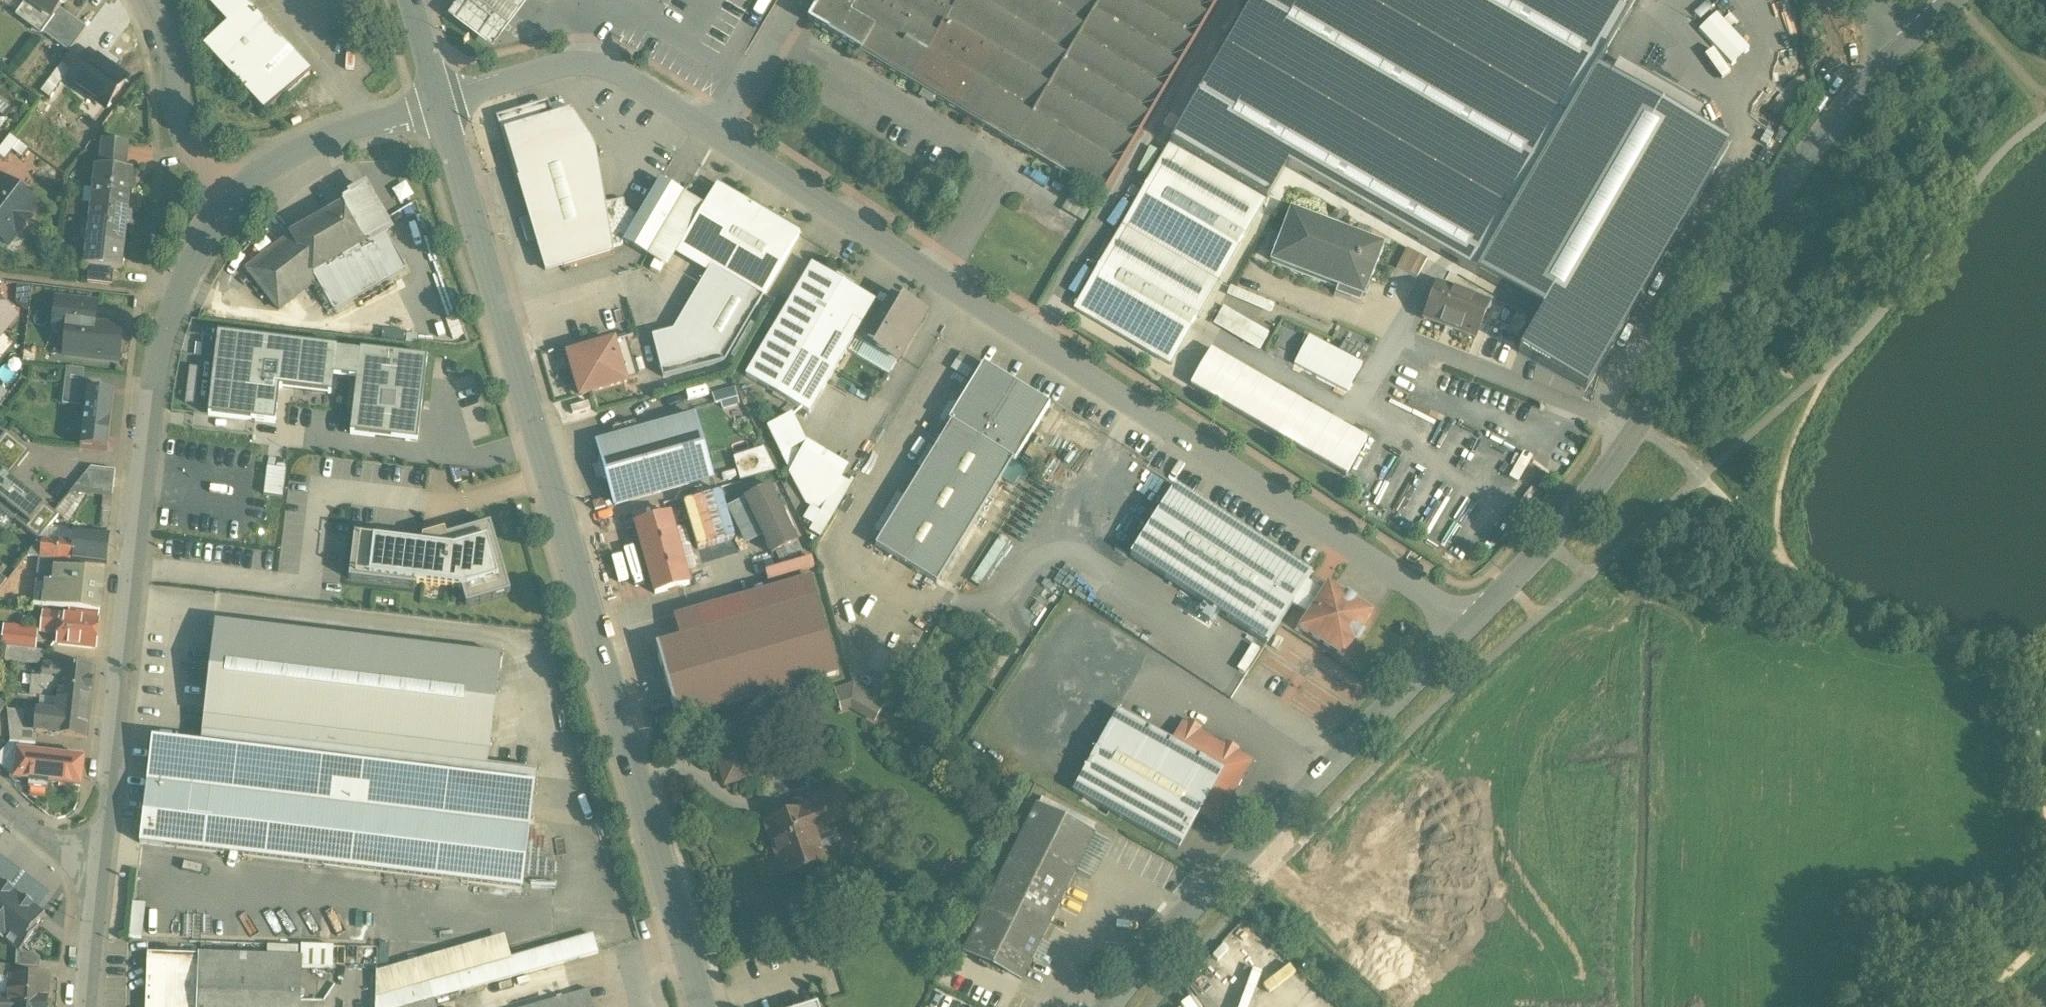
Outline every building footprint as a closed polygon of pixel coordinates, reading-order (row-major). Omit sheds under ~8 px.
[(33,3),(22,18),(42,32),(43,31),(59,8),(65,0),(30,0),(33,3)] [(245,0),(220,0),(213,7),(229,24),(205,46),(268,113),(291,91),(304,79),(312,72),(245,0)] [(448,17),(492,50),(530,0),(461,0),(448,17)] [(808,22),(1102,197),(1219,0),(821,0),(808,22)] [(1170,144),(1267,200),(1268,201),(1288,166),(1476,274),(1596,70),(1636,0),(1257,0),(1170,144)] [(86,27),(59,8),(43,31),(69,50),(86,27)] [(112,70),(90,54),(70,82),(106,107),(126,80),(125,79),(126,77),(113,68),(112,70)] [(1727,146),(1596,70),(1476,274),(1542,314),(1518,355),(1584,393),(1727,146)] [(567,112),(549,118),(547,113),(546,107),(541,109),(540,108),(522,113),(522,114),(502,120),(505,131),(520,179),(518,179),(546,271),(561,266),(562,269),(614,253),(613,248),(605,204),(604,197),(601,180),(597,159),(593,160),(591,153),(589,148),(576,126),(574,127),(573,121),(567,112)] [(74,144),(42,120),(24,144),(56,168),(74,144)] [(128,145),(103,142),(101,168),(126,171),(128,145)] [(1267,200),(1170,144),(1074,308),(1171,365),(1267,200)] [(101,168),(96,168),(93,188),(99,189),(97,206),(129,210),(133,172),(126,171),(101,168)] [(2,178),(0,181),(0,239),(8,245),(18,232),(21,235),(32,221),(29,219),(39,206),(2,178)] [(639,216),(623,242),(624,243),(635,249),(647,257),(684,195),(659,180),(639,216)] [(384,215),(366,184),(346,194),(349,198),(341,202),(342,205),(369,245),(387,236),(395,233),(387,220),(384,215)] [(775,219),(717,185),(715,189),(704,207),(680,247),(712,265),(764,296),(764,295),(799,236),(800,234),(775,219)] [(704,207),(684,195),(647,257),(667,269),(680,247),(704,207)] [(624,200),(605,204),(613,248),(622,245),(624,243),(623,242),(639,216),(629,211),(626,209),(624,200)] [(309,225),(291,236),(292,237),(248,270),(279,310),(317,281),(313,274),(369,245),(342,205),(309,225)] [(97,206),(92,206),(85,266),(89,267),(114,270),(122,271),(129,210),(97,206)] [(1385,245),(1291,208),(1270,261),(1364,298),(1385,245)] [(369,245),(313,274),(317,281),(334,311),(407,270),(387,236),(369,245)] [(1407,250),(1396,270),(1407,275),(1417,255),(1407,250)] [(875,302),(812,264),(771,335),(834,373),(847,350),(855,337),(875,302)] [(712,265),(673,331),(652,336),(663,377),(725,361),(764,296),(712,265)] [(114,270),(89,267),(88,282),(112,284),(114,270)] [(1489,306),(1437,285),(1423,320),(1475,341),(1489,306)] [(57,360),(119,366),(122,322),(92,319),(93,300),(52,297),(49,333),(59,334),(57,360)] [(886,308),(875,302),(855,337),(865,343),(857,356),(889,375),(907,344),(925,314),(904,301),(901,305),(891,299),(886,308)] [(14,315),(0,303),(0,333),(14,315)] [(218,333),(208,416),(274,424),(279,387),(330,394),(333,377),(336,351),(336,348),(218,333)] [(809,414),(834,373),(771,335),(746,377),(809,414)] [(619,340),(597,346),(597,348),(570,356),(581,396),(591,393),(625,383),(625,382),(638,378),(639,378),(627,340),(626,336),(618,338),(619,340)] [(857,356),(865,343),(855,337),(847,350),(857,356)] [(348,434),(417,442),(419,420),(420,410),(426,359),(357,350),(357,353),(354,380),(348,434)] [(357,353),(336,351),(333,377),(354,380),(357,353)] [(1050,406),(984,365),(949,422),(951,423),(1015,463),(1050,406)] [(86,407),(82,446),(106,448),(112,391),(80,388),(81,367),(63,366),(60,405),(86,407)] [(712,394),(715,405),(721,404),(722,410),(739,406),(735,388),(712,394)] [(694,418),(598,445),(603,460),(600,465),(604,479),(608,481),(615,505),(713,478),(697,418),(694,418)] [(951,423),(876,546),(937,584),(1013,461),(951,423)] [(6,432),(0,440),(0,452),(19,467),(31,452),(6,432)] [(764,449),(733,459),(740,482),(775,472),(764,449)] [(26,530),(46,505),(11,477),(19,467),(0,452),(0,509),(26,530)] [(116,470),(92,468),(73,490),(113,495),(116,470)] [(763,537),(772,555),(797,543),(770,487),(744,499),(763,537)] [(1312,576),(1175,487),(1130,555),(1267,644),(1293,605),(1308,582),(1312,576)] [(746,545),(763,537),(744,499),(727,508),(746,545)] [(46,505),(26,530),(38,540),(59,516),(46,505)] [(667,516),(636,525),(655,595),(683,587),(690,585),(670,515),(667,516)] [(446,538),(450,550),(455,551),(487,541),(498,581),(465,591),(461,590),(466,607),(511,594),(491,525),(463,533),(446,538)] [(422,542),(422,547),(450,550),(446,538),(445,531),(434,535),(422,538),(422,542)] [(108,536),(76,532),(75,547),(73,560),(105,564),(108,536)] [(374,541),(422,547),(422,542),(355,534),(349,581),(402,587),(416,589),(417,585),(369,579),(374,541)] [(69,543),(43,540),(41,538),(28,555),(73,560),(75,547),(69,543)] [(422,547),(374,541),(369,579),(417,585),(422,585),(449,589),(461,590),(465,591),(498,581),(487,541),(455,551),(450,550),(422,547)] [(104,575),(58,570),(55,593),(49,592),(50,584),(37,583),(34,605),(100,613),(104,575)] [(704,633),(817,601),(810,578),(690,613),(674,617),(680,640),(704,633)] [(1324,592),(1308,582),(1293,605),(1309,616),(1324,592)] [(1371,614),(1328,587),(1324,592),(1309,616),(1301,629),(1343,657),(1371,614)] [(817,601),(704,633),(725,706),(725,707),(838,674),(817,601)] [(99,621),(45,615),(43,631),(60,632),(58,645),(96,649),(99,621)] [(215,624),(202,731),(488,765),(500,657),(215,624)] [(680,640),(656,647),(677,720),(725,707),(725,706),(704,633),(680,640)] [(41,651),(9,647),(7,661),(40,665),(41,651)] [(93,669),(44,664),(43,675),(33,674),(31,697),(52,699),(53,690),(60,691),(59,700),(90,704),(93,669)] [(90,704),(59,700),(57,714),(39,712),(36,733),(55,735),(55,736),(86,739),(90,704)] [(24,712),(7,710),(11,742),(19,743),(32,744),(33,731),(22,730),(24,712)] [(1174,742),(1117,711),(1073,791),(1179,850),(1199,814),(1223,770),(1174,742)] [(775,712),(709,730),(714,747),(717,747),(727,782),(755,774),(746,740),(780,730),(775,712)] [(1250,763),(1183,726),(1174,742),(1223,770),(1199,814),(1216,823),(1250,763)] [(488,765),(202,731),(201,745),(188,849),(522,889),(537,771),(488,765)] [(201,745),(152,739),(140,844),(188,849),(201,745)] [(0,755),(0,765),(16,779),(19,743),(11,742),(0,755)] [(84,758),(35,753),(36,745),(32,744),(19,743),(16,779),(30,781),(29,789),(48,791),(49,783),(81,787),(84,758)] [(805,808),(765,823),(784,877),(799,872),(800,875),(812,871),(811,868),(826,863),(814,831),(849,819),(839,791),(803,803),(805,808)] [(1091,837),(1092,835),(1037,807),(966,952),(1021,980),(1074,872),(1091,837)] [(1091,837),(1074,872),(1093,880),(1110,846),(1091,837)] [(19,950),(44,917),(0,884),(0,936),(19,950)] [(377,972),(376,1006),(410,1006),(453,995),(599,953),(594,936),(512,960),(505,936),(377,972)] [(173,954),(148,954),(146,1006),(198,1006),(200,955),(173,954)] [(200,955),(198,1006),(300,1006),(302,959),(200,955)] [(10,976),(8,999),(8,1006),(48,1006),(49,978),(10,976)] [(531,1006),(593,1006),(589,990),(531,1006)] [(410,1006),(456,1006),(453,995),(410,1006)] [(8,999),(0,998),(0,1006),(8,1006),(8,999)]
